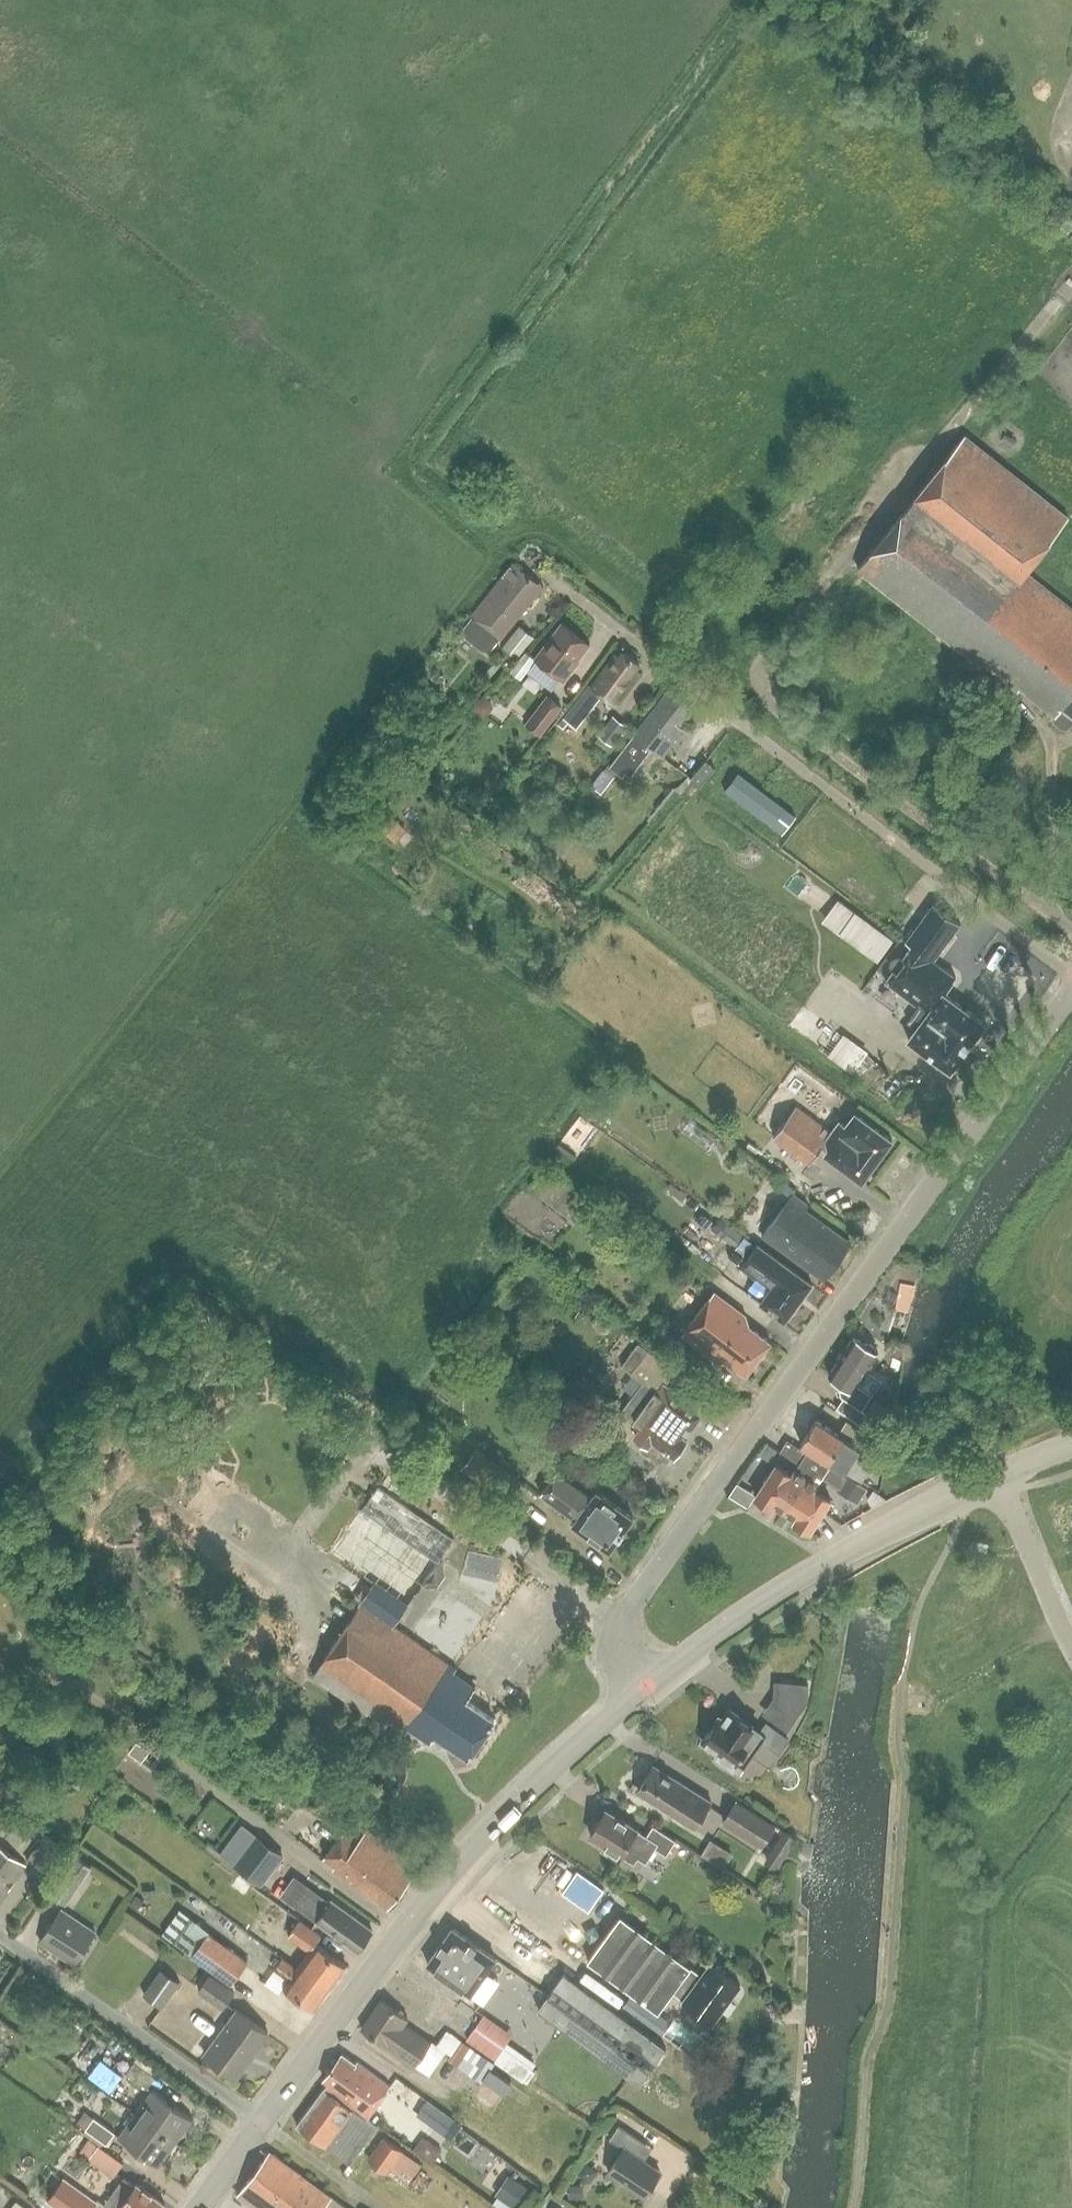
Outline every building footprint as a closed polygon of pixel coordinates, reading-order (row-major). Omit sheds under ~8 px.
[(1024,572),(1066,520),(963,438),(858,570),(982,668),(985,664),(1021,692),(1024,688),(1058,716),(1054,721),(1065,730),(1071,722),(1071,611),(1024,572)] [(471,616),(500,639),(542,587),(514,563),(471,616)] [(535,660),(526,672),(552,691),(561,679),(563,681),(575,666),(573,665),(589,645),(561,623),(534,659),(535,660)] [(520,626),(503,647),(518,659),(535,638),(520,626)] [(614,655),(563,719),(575,728),(603,694),(613,702),(637,673),(632,669),(637,663),(622,653),(617,658),(614,655)] [(677,741),(686,731),(680,726),(689,714),(682,708),(686,703),(668,688),(633,733),(613,761),(611,760),(592,784),(603,792),(622,768),(630,774),(650,747),(658,753),(672,736),(677,741)] [(534,713),(526,724),(540,735),(548,724),(549,725),(563,707),(561,705),(548,695),(534,713)] [(476,701),(475,706),(476,710),(480,713),(484,714),(488,713),(492,710),(493,706),(491,701),(488,698),(484,697),(480,698),(476,701)] [(615,717),(601,736),(613,745),(627,726),(615,717)] [(698,784),(713,765),(704,758),(689,777),(698,784)] [(739,772),(725,791),(782,835),(797,816),(739,772)] [(549,842),(540,853),(553,864),(562,853),(549,842)] [(839,901),(824,920),(878,960),(893,941),(839,901)] [(913,947),(887,982),(918,1005),(912,1013),(918,1017),(915,1022),(919,1025),(909,1038),(950,1068),(984,1022),(944,992),(955,976),(931,958),(958,923),(933,904),(905,940),(913,947)] [(864,1058),(853,1073),(867,1084),(879,1068),(864,1058)] [(861,1180),(892,1139),(855,1112),(846,1123),(840,1119),(831,1131),(797,1105),(773,1137),(808,1162),(821,1144),(827,1148),(824,1153),(861,1180)] [(690,1121),(683,1132),(709,1150),(716,1139),(690,1121)] [(793,1193),(785,1204),(761,1236),(822,1281),(850,1244),(804,1210),(808,1205),(793,1193)] [(705,1215),(700,1222),(707,1227),(712,1220),(705,1215)] [(720,1219),(712,1229),(736,1246),(743,1236),(720,1219)] [(786,1320),(812,1283),(758,1244),(742,1267),(755,1277),(758,1273),(774,1284),(761,1302),(786,1320)] [(736,1250),(731,1257),(737,1262),(742,1255),(736,1250)] [(911,1307),(915,1285),(903,1282),(898,1305),(911,1307)] [(746,1374),(769,1344),(749,1328),(743,1316),(712,1292),(682,1332),(723,1365),(727,1360),(746,1374)] [(663,1327),(657,1335),(664,1340),(670,1332),(663,1327)] [(855,1339),(830,1376),(844,1385),(840,1391),(842,1398),(844,1400),(862,1411),(872,1396),(859,1387),(864,1380),(869,1372),(880,1355),(877,1354),(878,1350),(871,1345),(865,1345),(855,1339)] [(637,1343),(620,1366),(644,1383),(622,1414),(641,1427),(635,1434),(649,1444),(645,1449),(660,1460),(668,1450),(675,1455),(687,1438),(684,1436),(701,1412),(684,1400),(686,1397),(665,1383),(674,1369),(637,1343)] [(864,1380),(859,1387),(872,1396),(882,1381),(869,1372),(864,1380)] [(862,1411),(855,1422),(867,1430),(874,1419),(864,1412),(862,1411)] [(862,1449),(859,1448),(817,1421),(802,1445),(863,1484),(873,1468),(857,1457),(862,1449)] [(786,1513),(821,1460),(809,1452),(808,1455),(789,1442),(782,1454),(805,1469),(802,1474),(797,1470),(793,1476),(777,1466),(756,1498),(773,1509),(775,1506),(786,1513)] [(506,1502),(522,1481),(476,1447),(460,1468),(506,1502)] [(826,1478),(831,1469),(832,1467),(821,1460),(786,1513),(797,1520),(794,1523),(811,1534),(832,1502),(817,1492),(821,1486),(816,1482),(819,1478),(824,1481),(826,1478)] [(831,1469),(826,1478),(840,1487),(847,1477),(832,1467),(831,1469)] [(609,1551),(633,1518),(595,1490),(590,1496),(557,1472),(542,1493),(575,1517),(571,1523),(609,1551)] [(840,1487),(838,1491),(854,1501),(857,1503),(866,1489),(864,1487),(847,1477),(840,1487)] [(730,1495),(745,1505),(748,1507),(756,1495),(737,1484),(730,1495)] [(375,1582),(312,1676),(368,1715),(370,1712),(388,1725),(389,1723),(406,1735),(409,1730),(430,1745),(436,1736),(470,1759),(495,1723),(467,1703),(475,1691),(454,1676),(452,1674),(455,1670),(391,1625),(404,1605),(406,1606),(454,1539),(378,1486),(330,1552),(375,1582)] [(874,1491),(869,1499),(873,1508),(877,1506),(888,1500),(879,1495),(874,1491)] [(775,1682),(774,1698),(799,1715),(809,1701),(810,1684),(775,1682)] [(764,1743),(778,1753),(789,1737),(766,1721),(759,1731),(730,1712),(723,1722),(721,1720),(705,1745),(721,1756),(718,1761),(734,1772),(739,1764),(747,1769),(764,1743)] [(138,1744),(131,1754),(141,1760),(148,1750),(138,1744)] [(694,1827),(710,1801),(652,1765),(636,1791),(694,1827)] [(738,1799),(724,1820),(765,1846),(778,1824),(738,1799)] [(13,1809),(0,1801),(0,1831),(13,1809)] [(647,1863),(656,1849),(665,1855),(675,1840),(652,1825),(644,1837),(639,1834),(641,1831),(631,1825),(628,1826),(607,1812),(600,1823),(597,1824),(594,1829),(594,1833),(591,1836),(607,1847),(605,1850),(621,1861),(624,1857),(635,1864),(639,1858),(647,1863)] [(388,1909),(420,1867),(367,1827),(366,1828),(353,1819),(324,1858),(335,1867),(334,1870),(388,1909)] [(787,1830),(768,1860),(779,1867),(798,1837),(787,1830)] [(46,1834),(26,1861),(34,1867),(31,1870),(46,1881),(69,1850),(46,1834)] [(257,1836),(235,1865),(263,1885),(285,1856),(257,1836)] [(723,1865),(731,1854),(712,1840),(704,1851),(723,1865)] [(26,1866),(0,1848),(0,1903),(26,1866)] [(77,1858),(52,1895),(67,1905),(92,1868),(77,1858)] [(304,1881),(289,1903),(295,1906),(308,1916),(308,1915),(323,1895),(323,1894),(310,1885),(304,1881)] [(317,1922),(358,1952),(373,1931),(332,1901),(331,1902),(323,1895),(308,1915),(317,1921),(317,1922)] [(137,1896),(130,1906),(138,1911),(145,1901),(137,1896)] [(78,1958),(95,1932),(61,1910),(40,1943),(67,1961),(72,1954),(78,1958)] [(620,1917),(587,1962),(631,1994),(621,2008),(663,2038),(672,2024),(657,2013),(671,1993),(682,2001),(681,2002),(712,2024),(739,1987),(709,1964),(700,1976),(690,1969),(690,1968),(620,1917)] [(298,1968),(330,1991),(347,1966),(316,1944),(321,1936),(299,1920),(287,1935),(309,1951),(298,1968)] [(452,1929),(427,1965),(471,1994),(480,1981),(495,1959),(452,1929)] [(231,1984),(246,1963),(208,1934),(192,1955),(231,1984)] [(330,1991),(298,1968),(297,1969),(283,1958),(275,1970),(289,1980),(284,1986),(316,2009),(330,1991)] [(181,1982),(162,1969),(144,1994),(163,2007),(181,1982)] [(208,1976),(197,1991),(223,2009),(233,1994),(208,1976)] [(564,1976),(538,2011),(644,2088),(670,2052),(564,1976)] [(480,1981),(471,1994),(485,2004),(494,1991),(480,1981)] [(416,2065),(430,2044),(404,2026),(408,2019),(382,2001),(361,2030),(385,2046),(386,2045),(416,2065)] [(203,2055),(219,2066),(235,2078),(268,2033),(236,2009),(203,2055)] [(469,2040),(467,2042),(495,2061),(497,2059),(498,2060),(506,2049),(476,2029),(469,2040)] [(438,2044),(438,2045),(448,2053),(451,2055),(448,2059),(468,2073),(481,2054),(475,2050),(447,2031),(438,2044)] [(430,2044),(416,2065),(418,2067),(431,2076),(448,2053),(438,2045),(435,2043),(432,2041),(430,2044)] [(325,2089),(376,2126),(377,2125),(367,2118),(390,2087),(357,2063),(356,2064),(343,2055),(324,2080),(329,2083),(325,2089)] [(101,2060),(88,2076),(110,2093),(122,2077),(101,2060)] [(349,2163),(376,2126),(325,2089),(298,2126),(349,2163)] [(176,2143),(193,2120),(152,2090),(135,2113),(176,2143)] [(428,2100),(419,2113),(438,2126),(452,2136),(461,2124),(447,2114),(428,2100)] [(159,2167),(176,2143),(135,2113),(117,2137),(159,2167)] [(101,2145),(102,2146),(104,2143),(107,2145),(115,2135),(94,2120),(84,2133),(101,2145)] [(625,2151),(610,2174),(645,2198),(661,2174),(645,2163),(633,2155),(642,2142),(620,2128),(611,2142),(625,2151)] [(386,2173),(402,2150),(383,2136),(366,2159),(386,2173)] [(424,2137),(415,2148),(435,2162),(443,2151),(424,2137)] [(125,2163),(102,2146),(101,2145),(90,2160),(114,2178),(125,2163)] [(333,2199),(271,2154),(240,2197),(255,2207),(326,2207),(333,2199)] [(496,2195),(515,2207),(517,2207),(530,2189),(509,2175),(496,2195)] [(56,2207),(94,2207),(98,2203),(64,2178),(47,2202),(56,2207)] [(120,2207),(165,2207),(166,2206),(137,2184),(135,2187),(124,2179),(110,2197),(122,2206),(120,2207)] [(571,2185),(570,2198),(584,2199),(584,2185),(571,2185)]
